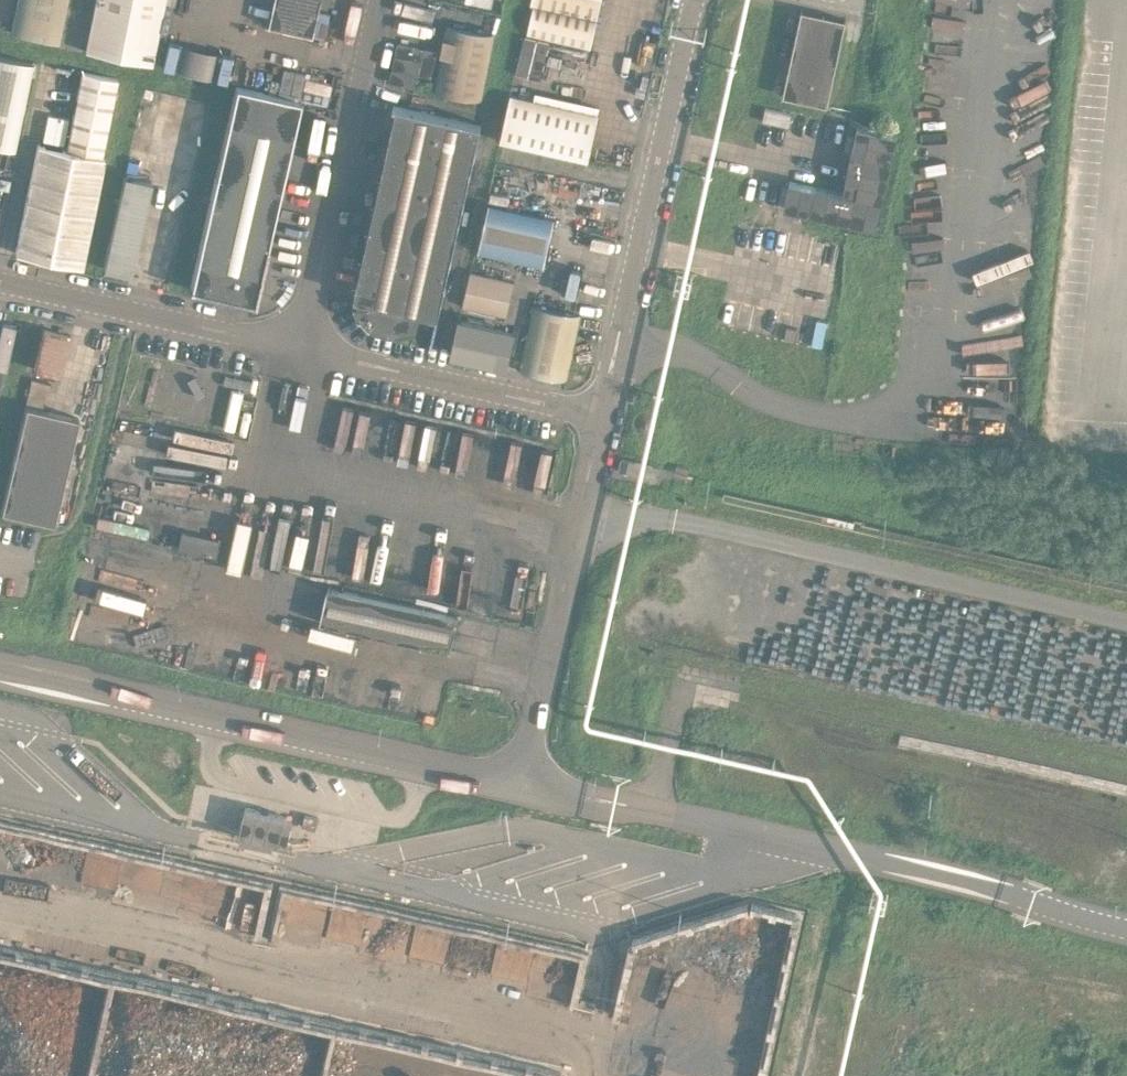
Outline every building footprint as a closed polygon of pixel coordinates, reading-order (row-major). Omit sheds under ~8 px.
[(64,0),(14,0),(7,30),(54,40),(64,0)] [(85,50),(150,63),(162,0),(95,0),(85,50)] [(269,25),(313,35),(321,0),(274,0),(269,25)] [(533,3),(526,36),(589,50),(596,17),(600,0),(531,0),(530,3),(533,3)] [(1095,7),(1126,9),(1126,0),(1096,0),(1095,7)] [(845,19),(801,9),(782,95),(827,105),(845,19)] [(445,24),(432,90),(480,99),(493,34),(445,24)] [(168,37),(161,63),(225,78),(231,53),(168,37)] [(525,40),(518,70),(531,73),(538,43),(525,40)] [(397,41),(389,81),(415,86),(418,73),(431,76),(436,49),(397,41)] [(13,150),(31,62),(0,56),(0,147),(13,150)] [(100,155),(115,77),(81,70),(65,148),(36,142),(14,252),(81,265),(103,156),(100,155)] [(225,120),(188,287),(252,301),(290,134),(297,99),(233,85),(225,120)] [(598,113),(510,93),(499,141),(587,160),(598,113)] [(385,160),(352,303),(359,315),(369,325),(382,330),(432,341),(476,144),(481,122),(393,103),(393,104),(397,105),(392,125),(391,131),(390,131),(390,133),(388,141),(384,160),(385,160)] [(788,180),(782,206),(808,212),(819,215),(874,228),(894,142),(896,135),(856,126),(844,179),(856,182),(853,195),(826,189),(814,186),(788,180)] [(123,175),(103,267),(129,273),(149,181),(123,175)] [(553,218),(488,204),(478,251),(542,265),(553,218)] [(513,279),(470,270),(463,304),(505,314),(513,279)] [(566,380),(580,314),(532,304),(518,369),(566,380)] [(3,367),(13,323),(0,320),(0,366),(3,367)] [(513,333),(459,321),(452,354),(506,366),(513,333)] [(42,329),(32,368),(59,375),(68,335),(42,329)] [(30,378),(24,404),(40,408),(45,390),(47,391),(49,382),(30,378)] [(283,385),(279,403),(287,404),(291,387),(283,385)] [(0,507),(0,510),(52,522),(57,502),(77,417),(40,408),(24,404),(4,490),(0,507)] [(674,463),(672,471),(685,474),(687,466),(674,463)] [(179,530),(175,547),(214,556),(218,538),(179,530)] [(327,586),(319,620),(450,650),(457,615),(327,586)] [(244,806),(238,832),(277,841),(283,815),(244,806)]
